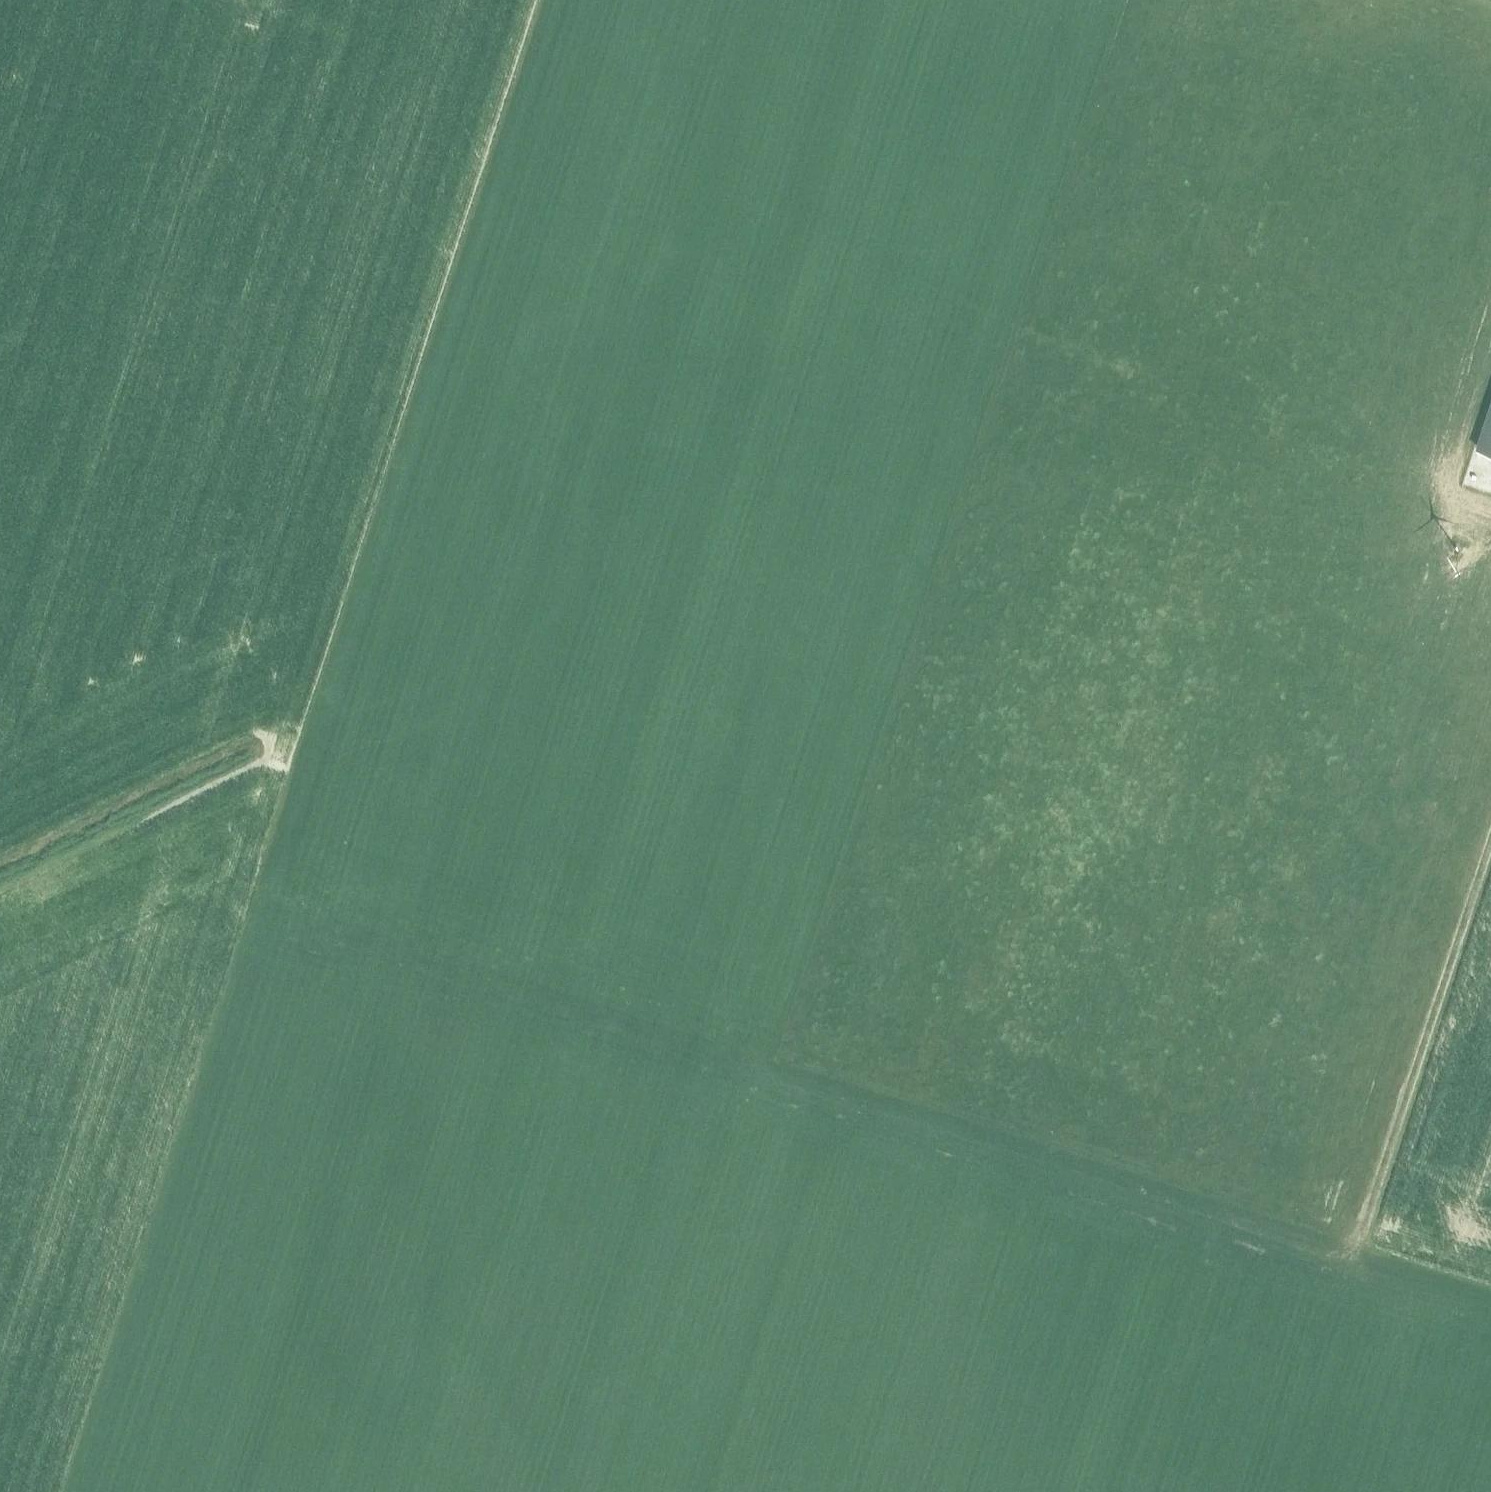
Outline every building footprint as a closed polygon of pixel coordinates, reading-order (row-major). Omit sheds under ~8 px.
[(1477,447),(1490,452),(1490,405),(1477,447)]
